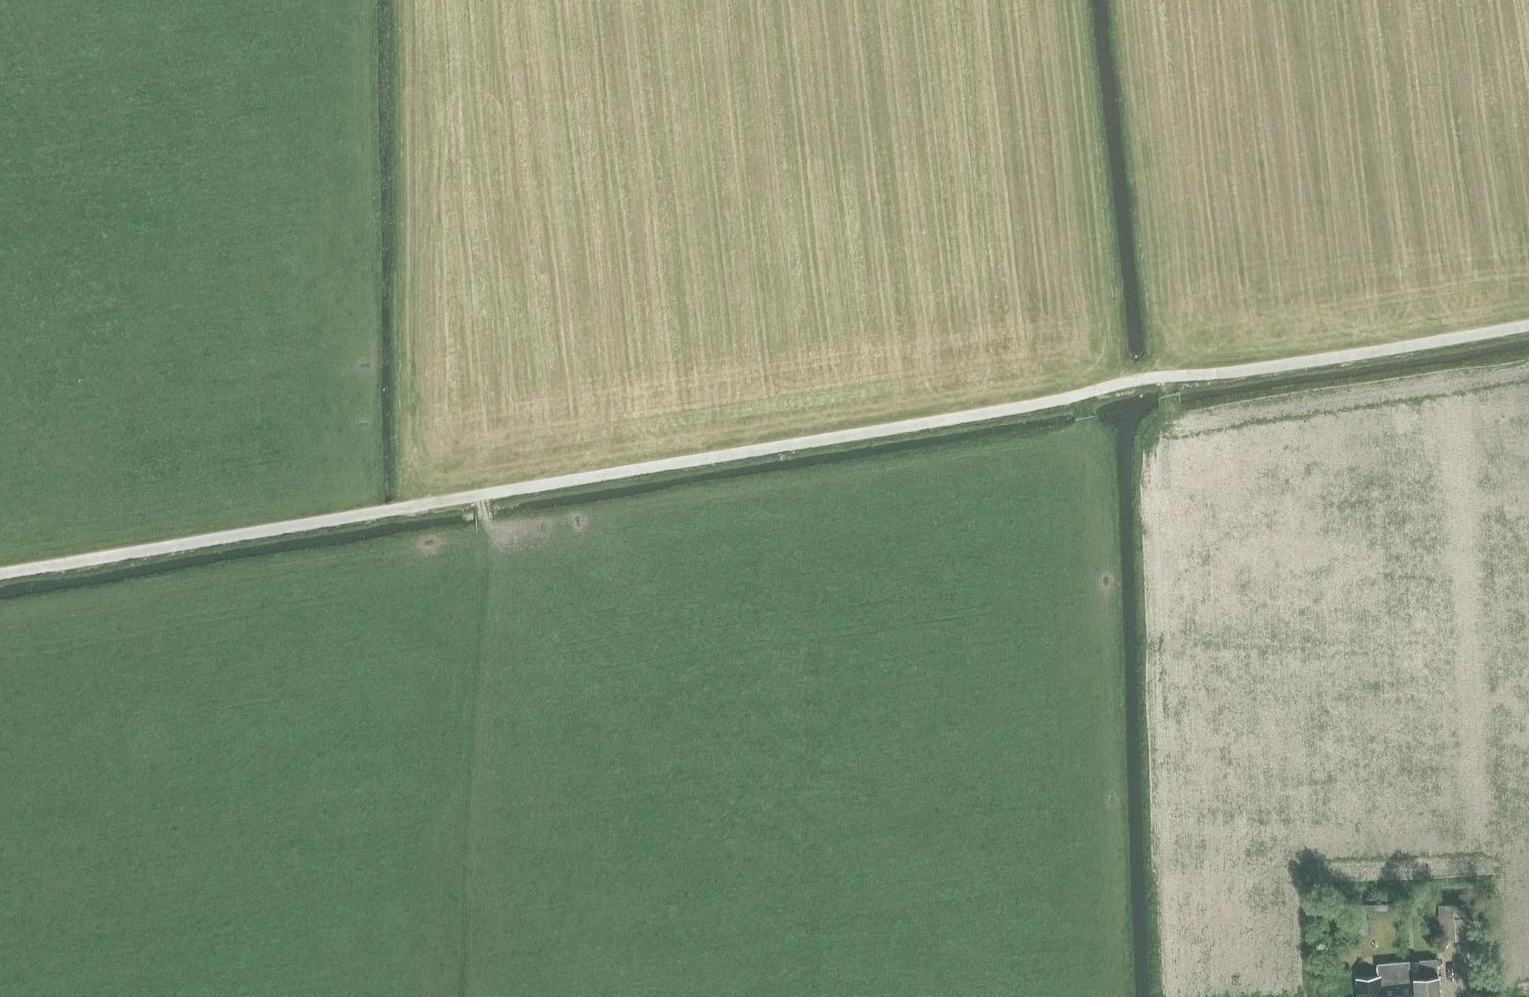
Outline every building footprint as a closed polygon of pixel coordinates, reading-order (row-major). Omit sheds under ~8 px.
[(1333,913),(1347,912),(1346,903),(1333,903),(1333,913)] [(1453,909),(1453,916),(1448,916),(1448,928),(1439,929),(1439,940),(1472,938),(1471,908),(1453,909)] [(1375,976),(1356,977),(1358,996),(1415,996),(1413,972),(1437,969),(1435,958),(1396,962),(1377,963),(1378,975),(1375,976)] [(1413,972),(1415,996),(1440,996),(1437,969),(1413,972)]
